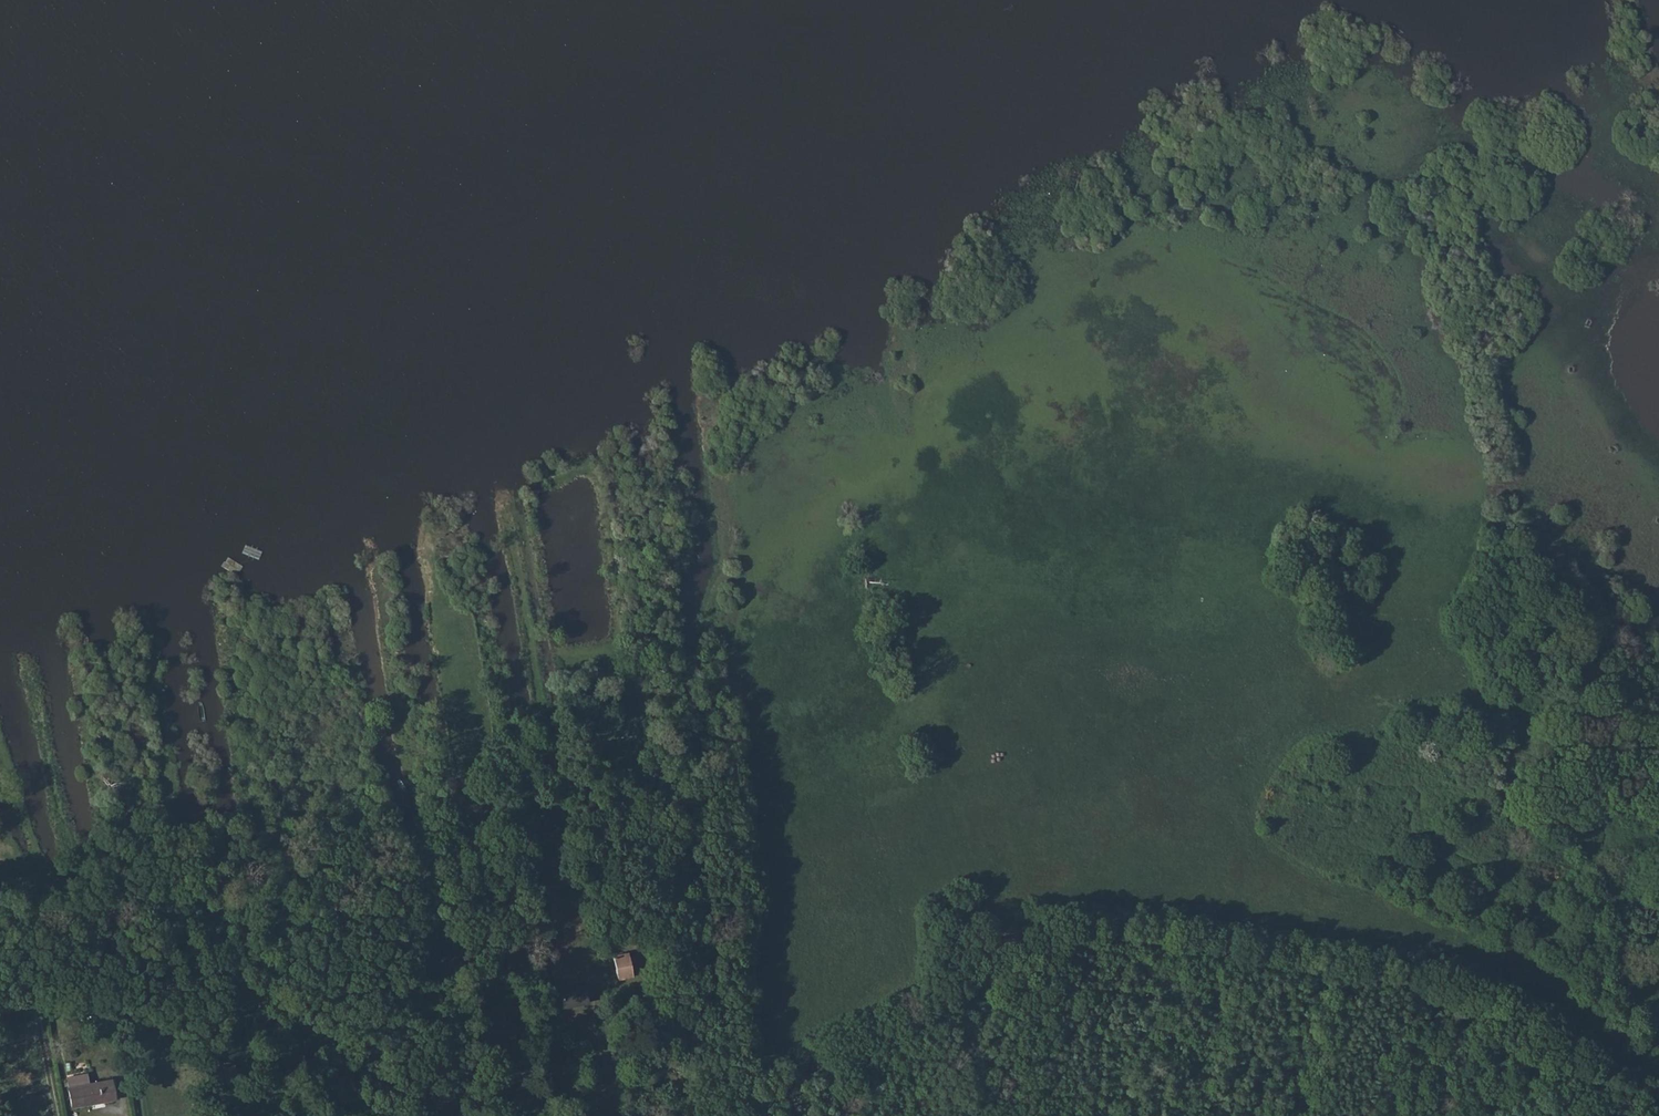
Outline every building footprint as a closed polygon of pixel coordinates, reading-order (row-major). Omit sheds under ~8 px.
[(616,955),(602,958),(607,981),(621,978),(616,955)] [(106,1079),(63,1087),(67,1107),(110,1098),(106,1079)]
